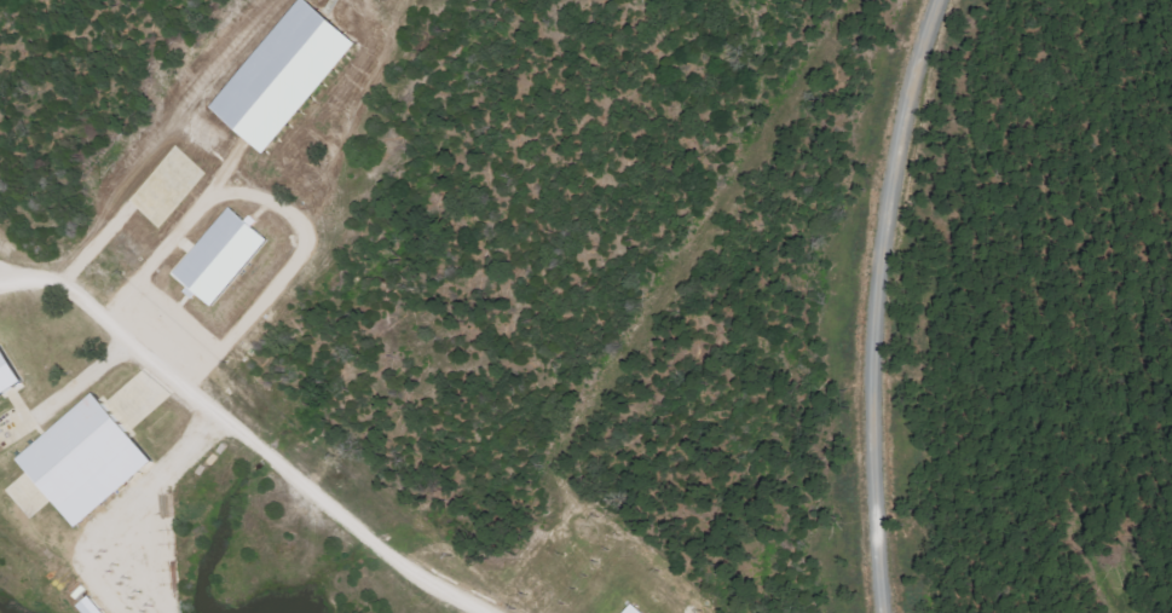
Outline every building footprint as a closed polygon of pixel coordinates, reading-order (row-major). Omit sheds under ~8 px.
[(366,44),(311,0),(308,0),(219,111),(276,157),(366,44)] [(273,239),(233,207),(179,275),(219,307),(273,239)] [(8,346),(0,350),(0,402),(31,384),(8,346)] [(83,528),(161,464),(103,394),(25,458),(83,528)] [(96,595),(85,606),(91,612),(112,612),(96,595)] [(638,604),(630,612),(649,612),(638,604)]
